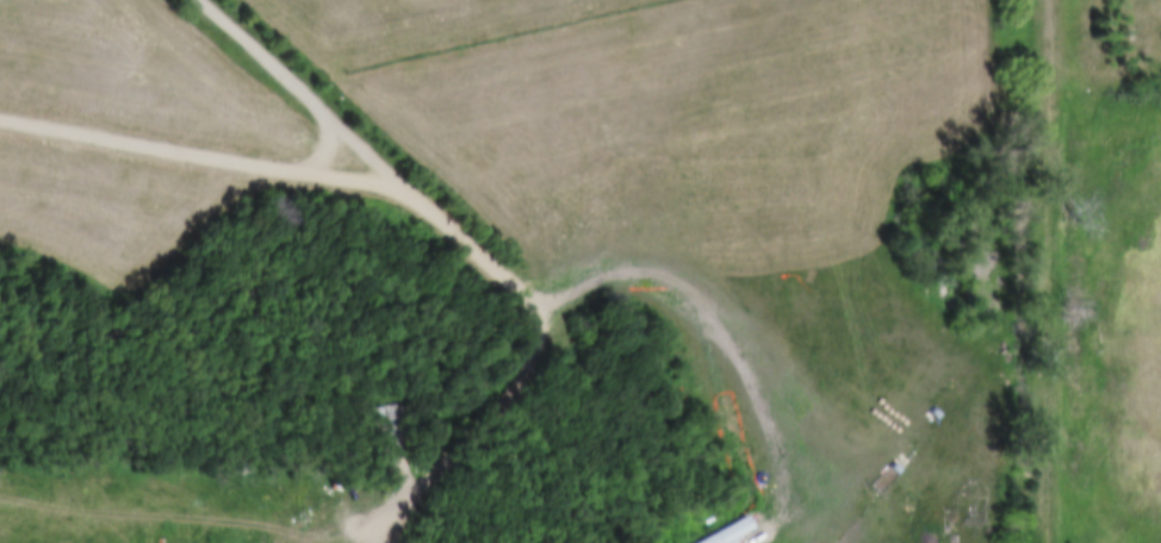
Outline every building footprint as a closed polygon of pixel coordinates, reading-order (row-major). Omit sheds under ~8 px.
[(362,407),(367,433),(381,430),(386,448),(409,443),(399,399),(362,407)] [(421,446),(416,405),(382,409),(385,430),(397,428),(400,448),(421,446)]
